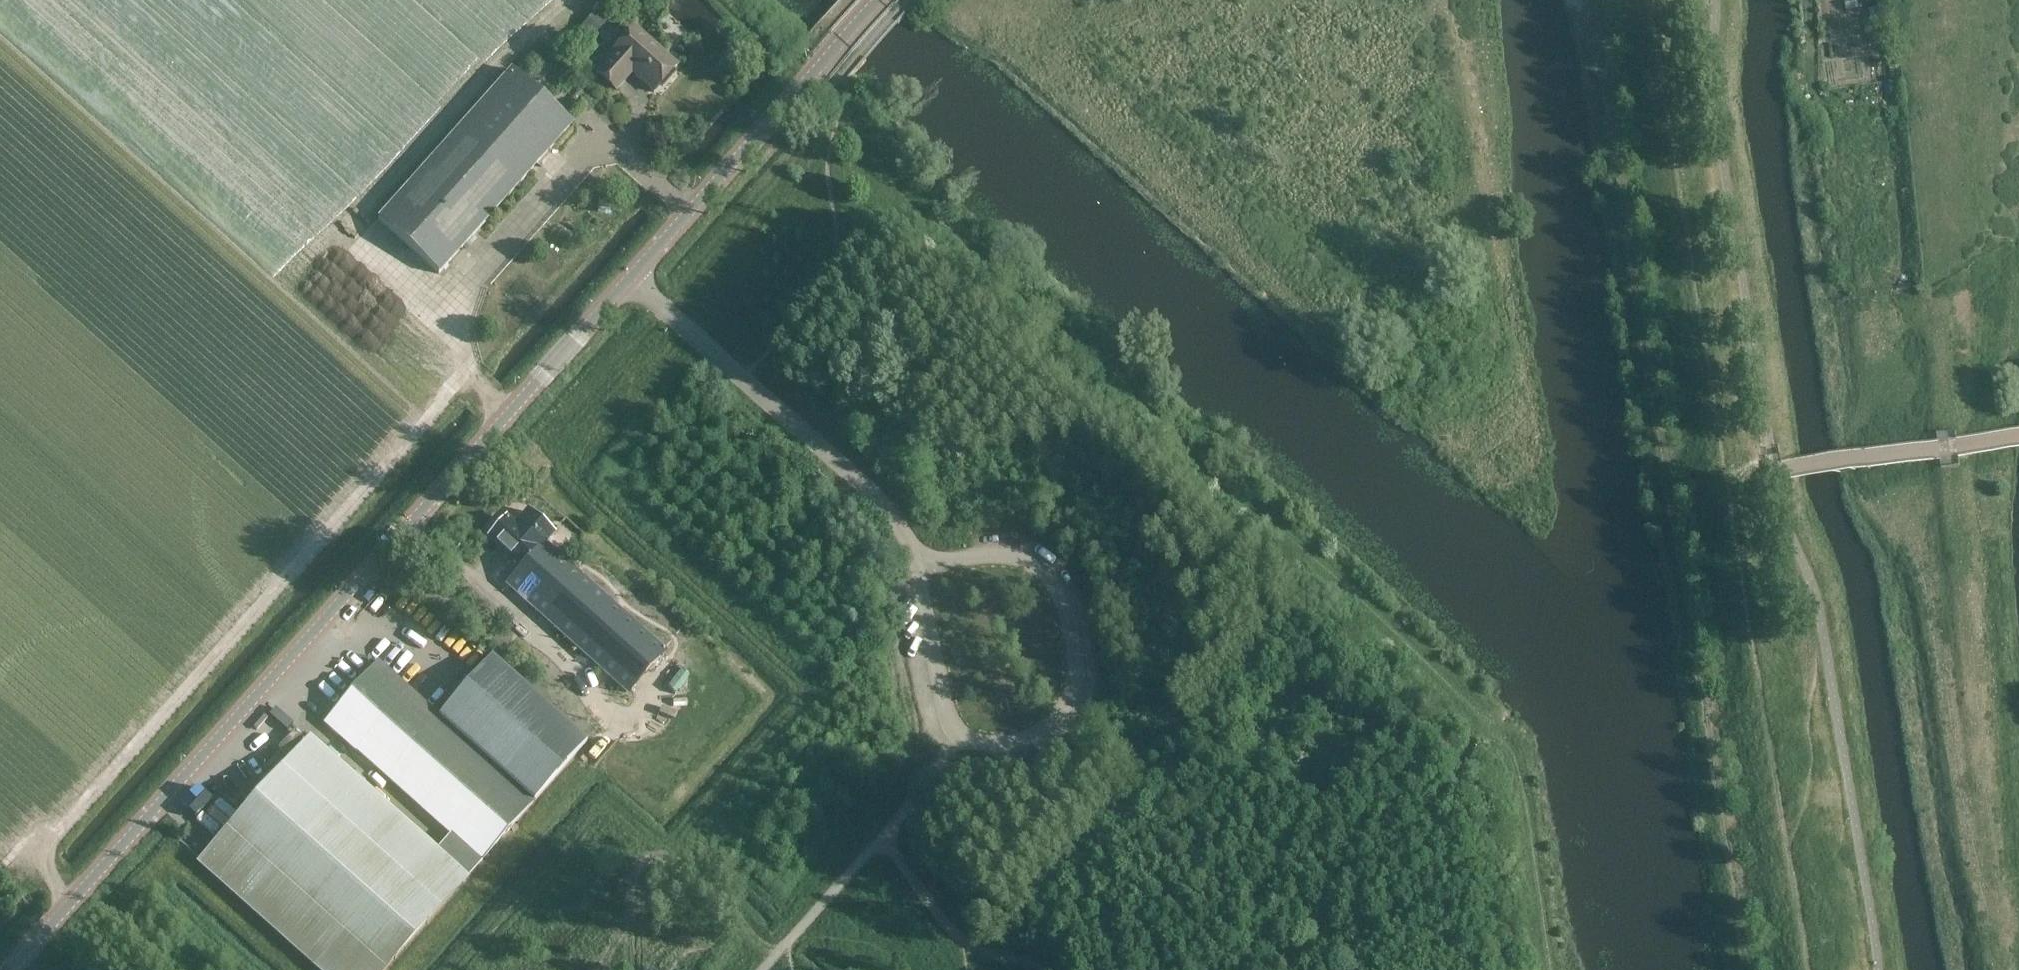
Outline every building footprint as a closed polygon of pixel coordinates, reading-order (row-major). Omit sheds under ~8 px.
[(598,9),(584,23),(595,34),(609,19),(598,9)] [(656,95),(679,68),(636,30),(597,74),(618,92),(633,75),(656,95)] [(440,275),(559,141),(574,125),(511,69),(378,219),(440,275)] [(521,568),(506,584),(625,693),(664,651),(559,556),(545,543),(553,534),(528,512),(515,527),(506,519),(488,538),(521,568)] [(559,773),(587,741),(491,656),(438,715),(378,662),(323,723),(450,835),(435,852),(308,740),(201,861),(324,969),(383,969),(559,773)] [(228,829),(238,813),(230,808),(220,824),(228,829)]
